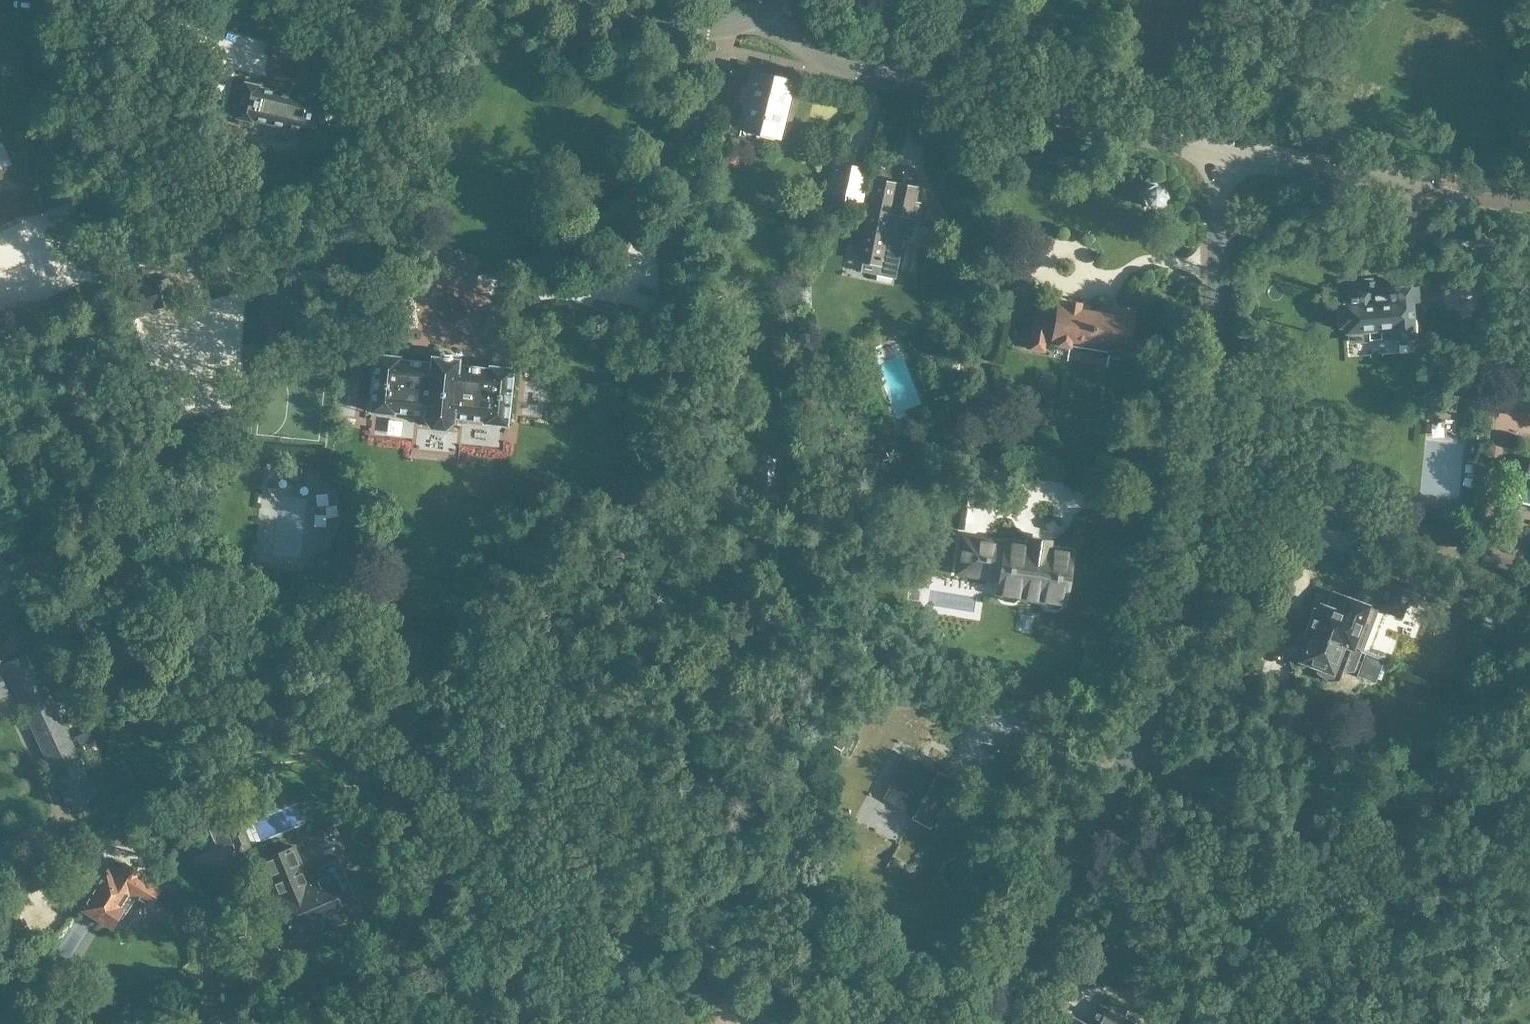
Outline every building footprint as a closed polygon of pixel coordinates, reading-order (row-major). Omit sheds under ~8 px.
[(789,131),(793,113),(790,110),(794,108),(796,99),(793,94),(788,93),(790,81),(754,73),(740,129),(776,138),(778,132),(784,134),(789,131)] [(301,134),(319,138),(327,99),(310,95),(310,97),(260,86),(261,84),(243,80),(235,118),(252,122),(252,121),(302,132),(301,134)] [(12,161),(2,139),(0,140),(0,166),(12,161)] [(860,206),(867,169),(830,162),(823,198),(860,206)] [(858,261),(881,265),(882,259),(883,260),(883,258),(898,262),(903,241),(904,234),(907,234),(911,217),(916,218),(920,203),(914,202),(917,186),(875,178),(858,261)] [(1169,196),(1163,185),(1156,183),(1145,187),(1142,197),(1146,206),(1156,209),(1166,204),(1169,196)] [(1369,335),(1379,335),(1381,331),(1380,329),(1392,328),(1393,338),(1413,336),(1410,299),(1417,299),(1416,287),(1369,290),(1368,281),(1358,282),(1359,297),(1344,299),(1345,310),(1339,311),(1340,325),(1345,325),(1346,331),(1366,330),(1367,333),(1369,335)] [(1050,342),(1050,345),(1070,348),(1070,345),(1108,351),(1108,352),(1127,355),(1133,312),(1113,308),(1113,313),(1081,308),(1082,301),(1067,298),(1066,302),(1057,301),(1053,323),(1050,322),(1050,319),(1033,316),(1027,350),(1045,352),(1046,342),(1050,342)] [(483,422),(507,425),(513,367),(489,365),(489,368),(459,364),(460,357),(431,354),(430,361),(401,358),(401,355),(376,353),(371,411),(395,413),(395,411),(424,414),(424,418),(431,427),(444,428),(454,420),(454,417),(483,420),(483,422)] [(1483,434),(1484,435),(1484,430),(1483,430),(1484,418),(1470,417),(1468,439),(1482,440),(1483,434)] [(963,537),(956,585),(1002,592),(1000,596),(1004,600),(1013,602),(1017,599),(1018,595),(1044,599),(1043,603),(1046,607),(1056,608),(1059,606),(1060,602),(1065,602),(1072,552),(1049,549),(1050,546),(1028,542),(1028,545),(1006,541),(1005,544),(963,537)] [(10,572),(0,549),(0,577),(10,572)] [(1307,631),(1311,633),(1312,633),(1312,631),(1355,647),(1355,646),(1364,622),(1367,623),(1373,608),(1402,618),(1414,588),(1403,584),(1385,577),(1384,579),(1369,573),(1358,602),(1349,599),(1348,599),(1334,594),(1329,608),(1321,605),(1319,612),(1315,610),(1307,631)] [(0,612),(5,621),(22,613),(17,604),(0,612)] [(1312,633),(1311,633),(1304,651),(1300,650),(1296,651),(1294,657),(1298,664),(1303,667),(1306,664),(1308,661),(1318,665),(1315,672),(1328,680),(1339,680),(1342,671),(1353,671),(1361,650),(1359,647),(1355,646),(1355,647),(1312,631),(1312,633)] [(14,688),(40,676),(29,651),(4,662),(2,659),(0,660),(0,666),(6,678),(9,676),(14,688)] [(10,692),(3,679),(6,678),(0,666),(0,696),(10,692)] [(52,700),(40,676),(14,688),(25,710),(52,700)] [(52,700),(25,710),(37,735),(63,723),(52,700)] [(63,723),(37,735),(48,759),(74,748),(63,723)] [(74,748),(48,759),(59,783),(85,770),(74,748)] [(882,797),(933,825),(956,780),(906,753),(882,797)] [(85,770),(59,783),(71,808),(97,796),(85,770)] [(252,847),(242,824),(226,831),(236,854),(252,847)] [(280,909),(295,944),(329,930),(325,923),(347,914),(342,901),(356,896),(340,858),(317,866),(319,872),(308,876),(301,860),(305,859),(298,842),(264,857),(275,883),(259,890),(269,914),(280,909)] [(36,872),(31,860),(17,866),(23,878),(36,872)] [(150,904),(160,888),(161,887),(140,875),(141,872),(125,862),(119,872),(110,867),(96,889),(85,882),(73,903),(112,926),(123,908),(120,906),(121,905),(119,905),(127,892),(128,892),(129,891),(138,897),(138,895),(148,901),(147,903),(150,904)] [(1123,1018),(1100,1005),(1089,1023),(1119,1023),(1123,1018)] [(1063,1011),(1056,1023),(1085,1023),(1063,1011)]
